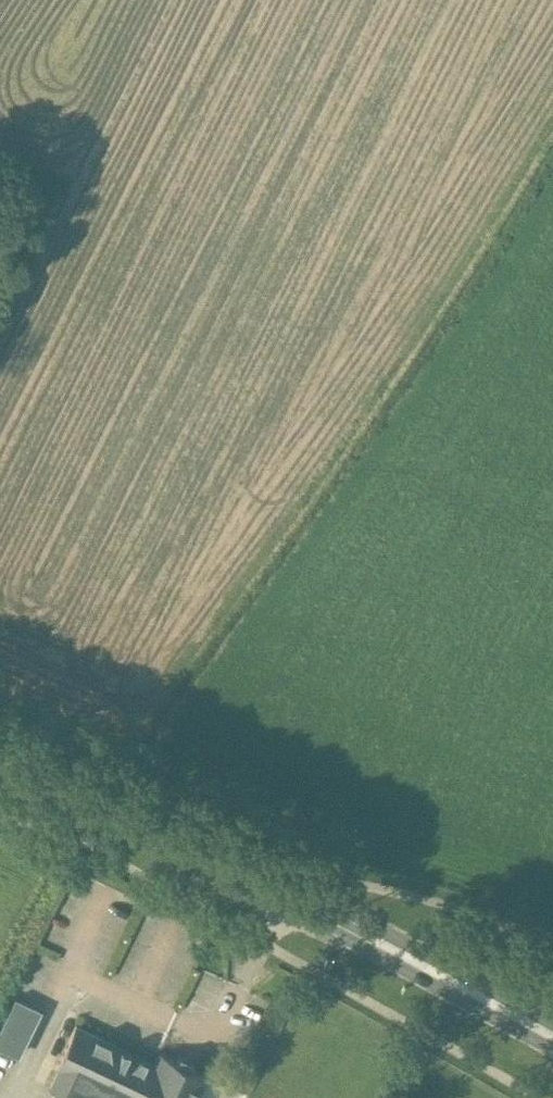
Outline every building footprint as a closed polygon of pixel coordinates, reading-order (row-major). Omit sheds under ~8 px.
[(16,1001),(0,1032),(0,1053),(21,1063),(45,1016),(16,1001)] [(59,1066),(62,1068),(52,1088),(59,1092),(56,1097),(197,1097),(202,1087),(204,1088),(205,1086),(203,1085),(208,1076),(190,1067),(193,1063),(192,1062),(188,1067),(178,1062),(182,1057),(181,1057),(177,1061),(161,1053),(156,1063),(139,1055),(140,1053),(137,1052),(136,1054),(119,1045),(120,1043),(118,1042),(117,1044),(99,1036),(100,1034),(98,1033),(97,1035),(77,1026),(59,1066)]
